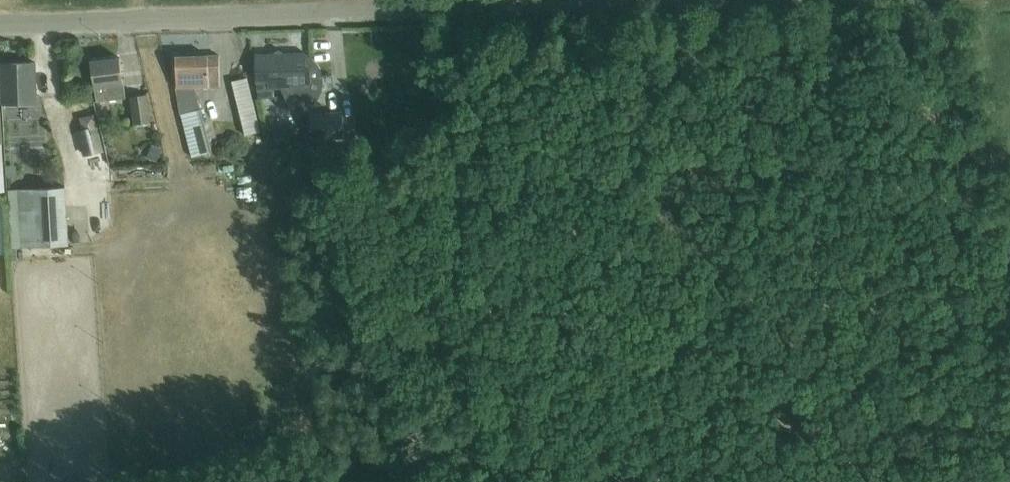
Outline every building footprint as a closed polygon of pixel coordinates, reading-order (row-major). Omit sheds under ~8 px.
[(282,88),(293,111),(295,111),(298,111),(300,110),(303,109),(305,109),(307,107),(310,106),(312,104),(313,103),(315,101),(317,99),(318,97),(319,94),(320,92),(321,90),(321,87),(322,85),(322,82),(322,79),(321,77),(321,74),(320,72),(319,70),(318,67),(317,65),(315,63),(313,61),(311,60),(310,61),(305,62),(305,53),(285,53),(282,51),(279,49),(275,51),(273,54),(255,54),(256,81),(259,99),(274,96),(273,88),(282,88)] [(176,88),(182,114),(192,156),(206,152),(196,111),(191,88),(218,88),(218,57),(177,57),(176,88)] [(97,102),(108,100),(125,99),(121,58),(91,61),(95,93),(96,93),(97,102)] [(3,65),(5,103),(37,102),(35,63),(3,65)] [(232,81),(242,121),(245,135),(260,132),(247,78),(232,81)] [(130,98),(133,125),(149,124),(146,96),(130,98)] [(341,113),(310,115),(313,141),(344,138),(341,113)] [(102,151),(93,116),(82,119),(85,131),(79,132),(85,155),(102,151)] [(284,116),(285,133),(301,132),(300,116),(284,116)] [(295,148),(271,149),(271,160),(295,158),(295,148)] [(150,188),(151,165),(126,164),(125,187),(150,188)] [(9,190),(13,248),(69,245),(65,188),(9,190)]
